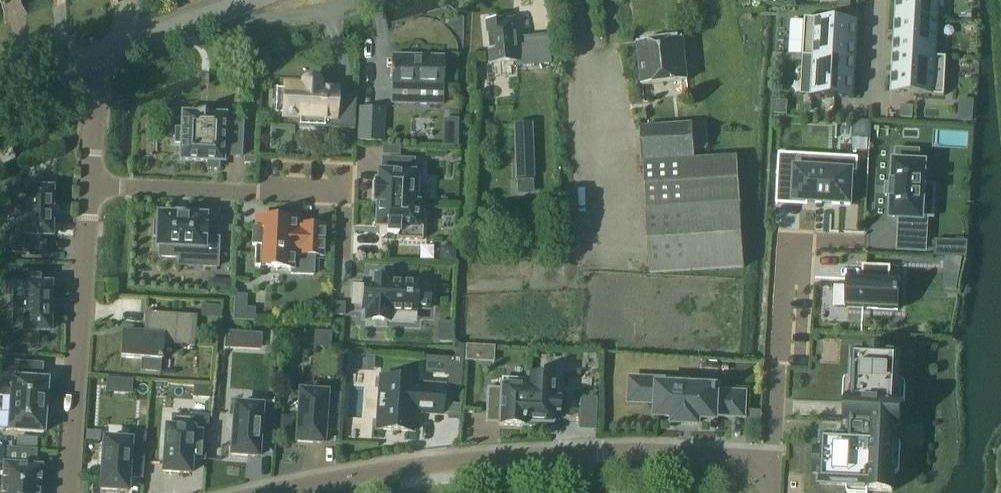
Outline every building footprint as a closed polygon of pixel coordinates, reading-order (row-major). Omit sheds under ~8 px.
[(939,0),(895,0),(894,17),(938,19),(939,0)] [(499,21),(498,17),(487,18),(487,22),(484,23),(488,64),(523,60),(524,67),(542,66),(542,72),(550,72),(549,39),(514,43),(512,20),(499,21)] [(936,57),(938,19),(894,17),(893,42),(892,55),(913,56),(936,57)] [(857,47),(858,21),(804,18),(802,57),(812,58),(835,59),(856,60),(857,47)] [(642,86),(687,82),(683,39),(637,44),(642,86)] [(426,104),(441,104),(443,57),(393,55),(392,68),(390,68),(390,73),(392,73),(392,86),(426,87),(426,104)] [(946,58),(936,57),(913,56),(892,55),(892,67),(890,93),(944,97),(946,58)] [(855,73),(856,60),(835,59),(812,58),(810,96),(854,99),(855,73)] [(318,87),(317,82),(313,78),(308,78),(304,81),(302,86),(302,88),(284,87),(283,117),(299,118),(298,126),(324,127),(325,119),(335,119),(336,89),(318,88),(318,87)] [(383,109),(359,108),(358,140),(382,141),(383,109)] [(516,216),(534,214),(531,108),(512,108),(516,216)] [(240,157),(242,122),(224,121),(224,115),(209,115),(209,112),(197,112),(197,114),(182,113),(181,129),(175,129),(174,144),(180,144),(180,160),(207,161),(207,169),(217,170),(217,162),(222,162),(222,156),(240,157)] [(693,125),(693,124),(640,127),(650,274),(744,268),(737,157),(695,160),(694,150),(707,149),(705,124),(693,125)] [(382,146),(382,155),(399,156),(400,146),(382,146)] [(927,186),(922,186),(923,165),(919,165),(919,160),(919,151),(896,149),(895,164),(894,183),(891,183),(891,198),(893,198),(892,218),(902,218),(901,233),(926,234),(927,218),(933,218),(934,186),(929,186),(929,185),(928,185),(927,186)] [(778,154),(777,190),(795,191),(794,202),(802,202),(815,203),(815,204),(850,205),(852,179),(851,179),(851,172),(851,159),(835,158),(835,157),(778,154)] [(423,205),(423,204),(417,204),(419,174),(412,174),(413,159),(389,158),(388,173),(378,172),(378,182),(372,181),(371,203),(423,205)] [(46,190),(46,189),(38,189),(38,190),(27,189),(27,194),(15,194),(14,234),(5,234),(5,253),(42,253),(42,236),(50,236),(51,190),(46,190)] [(371,203),(377,204),(376,227),(387,227),(386,234),(396,234),(396,239),(422,240),(423,205),(371,203)] [(153,223),(153,237),(156,237),(156,246),(179,247),(179,257),(202,258),(202,266),(217,267),(218,238),(205,238),(206,227),(204,227),(205,216),(187,216),(187,214),(175,213),(175,215),(157,214),(157,223),(153,223)] [(256,219),(256,230),(252,230),(251,246),(255,246),(254,266),(291,268),(290,274),(313,275),(313,255),(321,255),(323,227),(300,226),(300,230),(294,230),(294,221),(256,219)] [(440,255),(440,262),(453,263),(454,249),(447,249),(440,255)] [(941,259),(941,270),(952,270),(953,259),(941,259)] [(846,287),(848,288),(847,308),(862,309),(897,311),(898,290),(897,290),(897,282),(888,282),(888,268),(890,268),(890,267),(862,265),(862,267),(863,267),(863,280),(846,279),(846,280),(849,280),(848,286),(846,286),(846,287)] [(14,271),(13,286),(14,286),(13,324),(13,325),(13,343),(36,344),(36,331),(44,332),(44,331),(49,331),(49,285),(41,285),(42,271),(14,271)] [(415,287),(416,283),(385,281),(385,279),(372,278),(372,281),(363,280),(363,286),(352,286),(351,304),(362,304),(362,311),(365,311),(364,320),(389,321),(390,312),(414,313),(414,308),(428,309),(429,288),(415,287)] [(214,280),(213,291),(229,292),(230,281),(214,280)] [(330,303),(330,315),(343,315),(343,303),(330,303)] [(203,306),(202,318),(220,319),(220,307),(203,306)] [(194,346),(196,315),(144,312),(143,333),(123,332),(121,357),(141,359),(140,371),(160,372),(162,344),(194,346)] [(225,332),(225,347),(236,348),(237,332),(225,332)] [(455,346),(454,359),(463,360),(464,346),(455,346)] [(465,346),(464,361),(475,362),(476,346),(465,346)] [(888,356),(888,350),(864,349),(863,355),(853,355),(851,400),(847,400),(846,404),(845,404),(845,419),(846,419),(846,421),(846,424),(849,424),(849,441),(822,439),(822,450),(816,450),(814,474),(821,475),(820,485),(867,488),(867,491),(892,492),(895,427),(899,427),(900,402),(896,402),(899,357),(888,356)] [(429,356),(428,369),(450,371),(451,358),(429,356)] [(8,430),(43,433),(47,380),(45,380),(45,381),(40,380),(41,364),(0,361),(0,396),(11,396),(8,430)] [(441,414),(443,386),(415,384),(416,380),(380,377),(376,429),(412,432),(413,410),(421,411),(421,413),(441,414)] [(528,377),(526,426),(545,427),(545,423),(549,424),(550,412),(557,413),(557,401),(556,401),(557,378),(528,377)] [(524,428),(527,378),(526,378),(526,381),(499,380),(499,390),(485,389),(484,415),(498,415),(497,426),(524,428)] [(686,383),(645,381),(644,402),(658,402),(657,417),(675,417),(674,423),(697,424),(697,418),(715,419),(715,414),(729,415),(730,395),(717,394),(717,389),(714,388),(714,389),(685,388),(686,383)] [(319,393),(300,392),(297,423),(296,433),(297,433),(296,442),(312,443),(322,444),(323,429),(337,430),(340,395),(325,394),(326,393),(319,393)] [(577,426),(592,427),(593,400),(578,399),(577,426)] [(255,406),(235,405),(232,436),(231,446),(232,446),(231,455),(247,456),(257,457),(258,442),(272,444),(275,408),(261,407),(261,406),(255,406)] [(204,460),(207,416),(192,415),(191,417),(172,416),(171,428),(166,427),(164,452),(163,462),(164,462),(163,471),(179,472),(179,473),(189,474),(190,459),(204,460)] [(276,417),(275,430),(289,431),(290,418),(276,417)] [(99,431),(86,430),(85,440),(98,441),(99,431)] [(141,478),(144,434),(129,433),(128,440),(124,440),(104,439),(102,470),(101,470),(101,480),(100,489),(116,490),(116,491),(126,491),(127,477),(141,478)] [(16,436),(16,449),(32,450),(35,450),(36,438),(16,436)] [(41,466),(31,465),(32,450),(16,449),(0,448),(0,465),(3,465),(1,492),(39,492),(41,466)]
